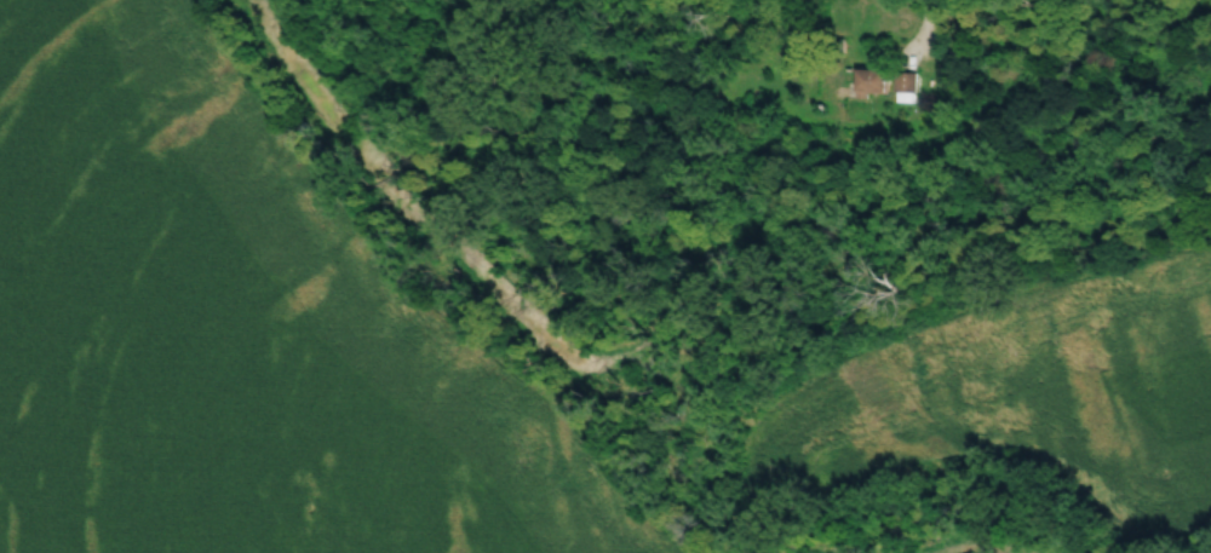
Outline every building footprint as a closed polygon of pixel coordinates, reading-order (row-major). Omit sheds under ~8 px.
[(892,96),(892,72),(860,72),(860,96),(892,96)] [(919,75),(898,75),(898,97),(919,97),(919,75)]
